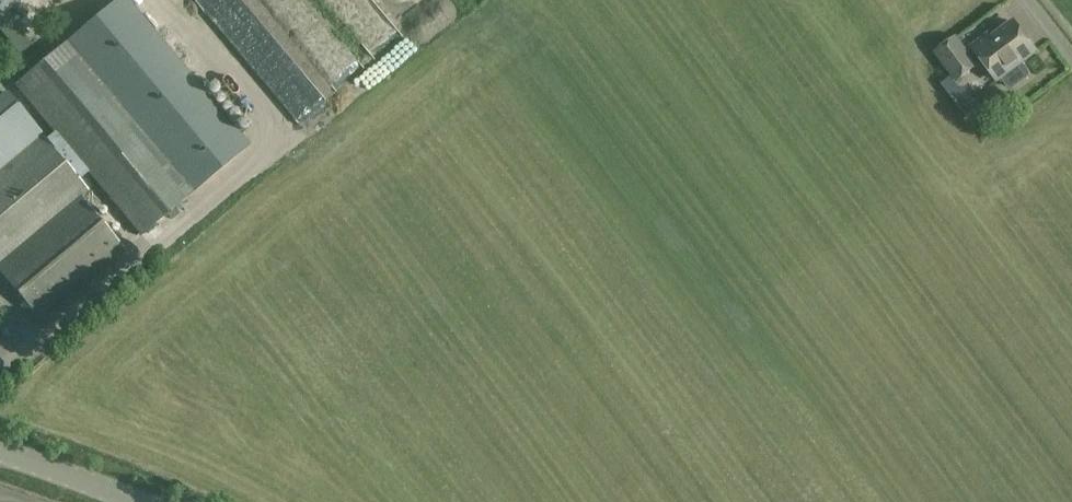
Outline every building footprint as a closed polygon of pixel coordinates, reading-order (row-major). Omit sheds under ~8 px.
[(19,0),(0,0),(0,16),(19,0)] [(250,150),(127,3),(17,94),(140,242),(250,150)] [(1029,70),(1022,60),(1034,51),(1013,22),(991,38),(988,35),(974,45),(998,78),(1002,75),(1009,85),(1013,86),(1029,75),(1029,70)] [(935,51),(957,80),(977,65),(955,35),(935,51)] [(88,209),(95,202),(8,100),(0,106),(0,282),(37,326),(124,252),(88,209)]
